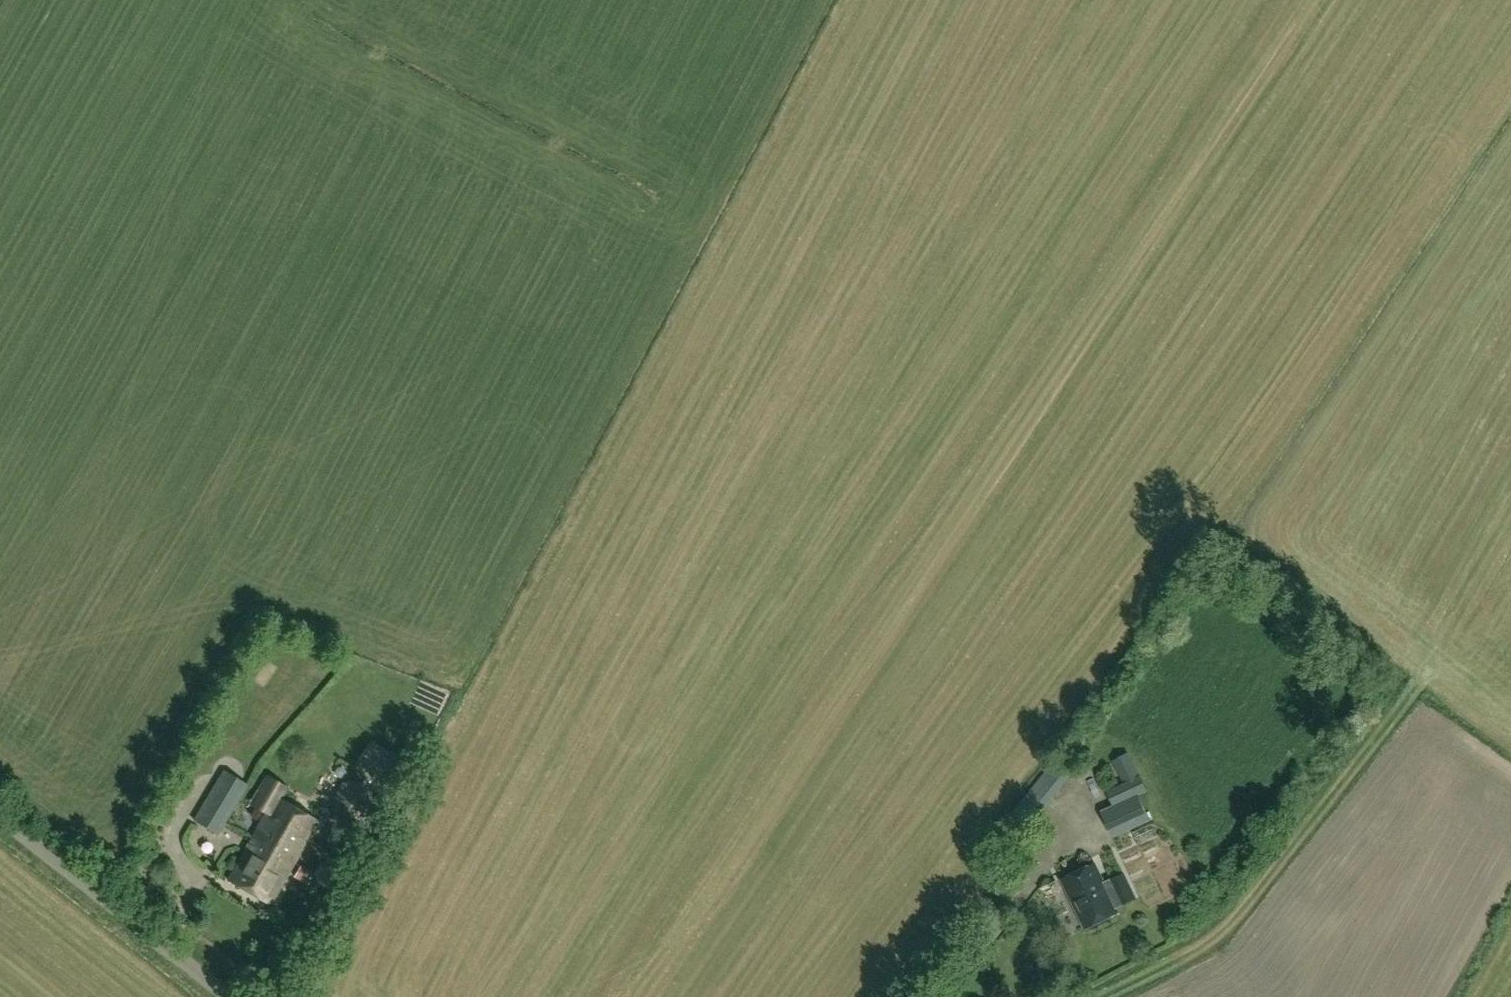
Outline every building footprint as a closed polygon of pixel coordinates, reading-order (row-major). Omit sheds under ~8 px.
[(1029,825),(1073,772),(1057,759),(1013,813),(1029,825)] [(194,821),(217,835),(246,785),(223,772),(194,821)] [(1119,800),(1146,788),(1141,777),(1114,790),(1119,800)] [(1113,836),(1150,821),(1139,795),(1102,811),(1113,836)] [(276,796),(252,838),(289,859),(288,862),(292,864),(294,862),(318,820),(276,796)] [(1159,823),(1138,831),(1142,842),(1163,835),(1159,823)] [(270,904),(294,862),(292,864),(288,862),(289,859),(252,838),(228,880),(270,904)] [(1096,863),(1062,877),(1084,928),(1117,913),(1115,908),(1135,900),(1124,874),(1104,883),(1096,863)]
